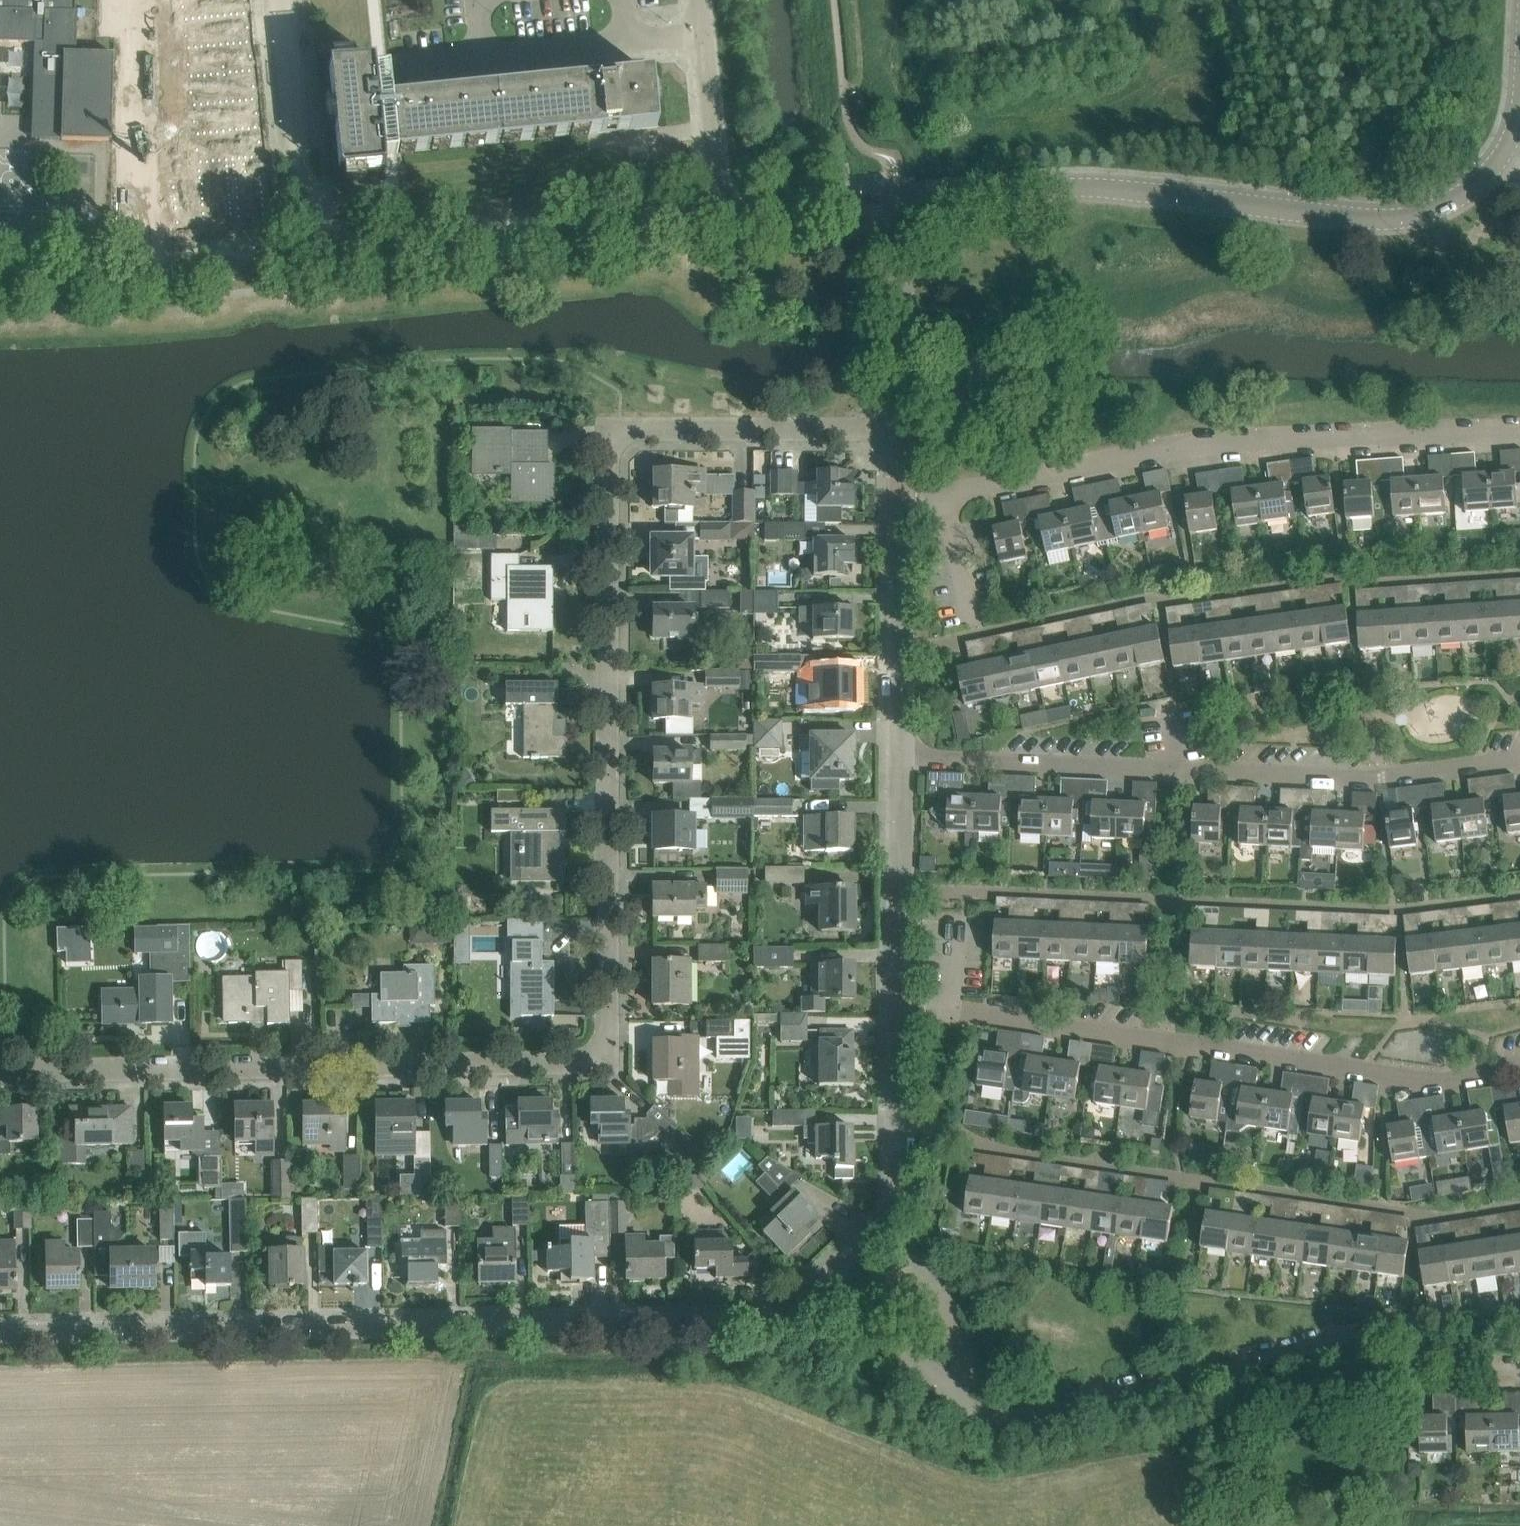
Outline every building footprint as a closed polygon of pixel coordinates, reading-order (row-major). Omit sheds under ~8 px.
[(34,43),(32,138),(112,141),(114,54),(76,53),(77,11),(75,11),(75,0),(0,0),(0,42),(34,43)] [(174,162),(181,219),(280,210),(257,0),(186,0),(205,159),(174,162)] [(336,51),(363,48),(358,0),(331,0),(336,51)] [(363,48),(364,61),(387,59),(381,0),(358,0),(363,48)] [(656,127),(651,74),(611,78),(612,83),(392,105),(387,59),(364,61),(329,65),(340,173),(375,169),(398,167),(397,153),(605,132),(605,127),(616,126),(616,131),(656,127)] [(646,154),(633,155),(633,162),(647,161),(646,154)] [(398,167),(375,169),(379,203),(402,201),(398,167)] [(516,502),(553,503),(553,465),(547,465),(547,433),(512,433),(512,431),(474,431),(474,470),(516,470),(516,502)] [(1518,508),(1516,473),(1519,473),(1519,450),(1500,451),(1502,474),(1489,475),(1492,510),(1518,508)] [(1453,477),(1463,477),(1466,512),(1492,510),(1489,475),(1477,475),(1475,453),(1452,455),(1453,477)] [(1452,455),(1429,456),(1430,479),(1417,480),(1420,515),(1446,513),(1444,478),(1453,477),(1452,455)] [(1336,513),(1331,478),(1317,480),(1314,458),(1291,461),(1294,483),(1303,482),(1308,517),(1336,513)] [(1417,480),(1405,480),(1403,458),(1380,460),(1384,516),(1385,516),(1383,482),(1391,482),(1394,517),(1420,515),(1417,480)] [(1380,460),(1357,462),(1358,484),(1345,485),(1347,521),(1375,519),(1374,516),(1384,516),(1380,460)] [(1271,486),(1258,488),(1263,524),(1289,520),(1287,505),(1294,504),(1292,492),(1285,493),(1284,485),(1294,483),(1291,461),(1267,464),(1271,486)] [(1243,468),(1219,471),(1222,493),(1232,492),(1237,527),(1263,524),(1258,488),(1246,490),(1243,468)] [(1144,542),(1146,541),(1145,533),(1169,528),(1161,493),(1171,491),(1167,470),(1143,474),(1148,496),(1135,499),(1144,542)] [(664,523),(675,523),(678,523),(678,507),(694,507),(694,493),(704,493),(704,496),(732,495),(732,522),(702,522),(702,542),(731,542),(731,540),(753,540),(753,493),(734,493),(734,475),(705,475),(705,471),(653,471),(653,475),(650,475),(650,490),(653,490),(653,507),(664,507),(664,523)] [(817,497),(817,524),(841,523),(840,508),(853,508),(853,483),(841,483),(841,471),(817,471),(817,483),(797,483),(797,471),(771,471),(771,496),(817,497)] [(1204,473),(1204,476),(1196,476),(1199,496),(1186,498),(1191,534),(1218,530),(1213,495),(1222,493),(1219,471),(1204,473)] [(1118,539),(1139,535),(1140,543),(1144,542),(1135,499),(1123,501),(1119,480),(1095,485),(1108,545),(1119,543),(1118,539)] [(1095,485),(1073,489),(1077,511),(1065,514),(1072,549),(1097,543),(1098,547),(1108,545),(1095,485)] [(1048,495),(1025,500),(1030,522),(1035,520),(1037,531),(1042,530),(1047,554),(1048,554),(1050,566),(1070,562),(1068,550),(1072,549),(1065,514),(1053,516),(1048,495)] [(1025,500),(1002,504),(1007,526),(994,529),(1001,564),(1028,558),(1021,523),(1030,522),(1025,500)] [(776,523),(768,523),(768,540),(776,540),(804,541),(805,523),(776,523)] [(701,591),(706,591),(706,582),(708,582),(708,557),(690,557),(690,539),(649,539),(649,552),(653,551),(653,575),(669,575),(669,591),(701,591)] [(853,540),(826,540),(813,540),(813,576),(842,576),(842,564),(853,564),(853,540)] [(1184,552),(1171,555),(1173,566),(1186,563),(1184,552)] [(541,631),(541,632),(547,632),(547,631),(553,631),(553,567),(519,567),(519,555),(491,555),(491,600),(507,600),(507,631),(541,631)] [(1089,573),(1078,576),(1080,586),(1081,587),(1092,584),(1089,573)] [(1509,584),(1513,640),(1519,640),(1519,583),(1509,584)] [(1496,585),(1498,605),(1485,606),(1488,642),(1513,640),(1509,584),(1496,585)] [(1485,606),(1472,607),(1470,587),(1458,588),(1462,644),(1488,642),(1485,606)] [(1445,589),(1447,609),(1434,609),(1437,645),(1462,644),(1458,588),(1445,589)] [(1351,643),(1351,639),(1346,608),(1333,610),(1330,590),(1318,592),(1326,647),(1351,643)] [(1421,610),(1420,590),(1407,591),(1411,647),(1437,645),(1434,609),(1421,610)] [(701,591),(701,608),(729,608),(729,591),(701,591)] [(754,591),(754,614),(778,614),(778,591),(754,591)] [(1395,592),(1395,598),(1396,612),(1383,613),(1386,649),(1411,647),(1407,591),(1395,592)] [(1305,594),(1306,599),(1308,613),(1296,615),(1301,651),(1326,647),(1318,592),(1305,594)] [(1371,614),(1370,594),(1356,595),(1360,651),(1386,649),(1383,613),(1371,614)] [(1283,617),(1280,597),(1268,599),(1276,654),(1301,651),(1296,615),(1283,617)] [(1255,601),(1258,620),(1245,622),(1250,658),(1276,654),(1268,599),(1255,601)] [(1233,624),(1230,604),(1217,606),(1225,661),(1250,658),(1245,622),(1233,624)] [(1205,608),(1208,628),(1195,629),(1200,665),(1225,661),(1217,606),(1205,608)] [(693,646),(693,607),(653,607),(653,638),(679,638),(679,646),(693,646)] [(853,608),(813,608),(799,607),(798,623),(813,623),(813,639),(853,640),(853,608)] [(1166,662),(1165,661),(1158,627),(1145,630),(1141,610),(1129,613),(1141,668),(1166,662)] [(1167,615),(1175,669),(1200,665),(1195,629),(1183,631),(1180,611),(1174,612),(1174,615),(1167,615)] [(1116,615),(1120,635),(1108,638),(1116,673),(1141,668),(1129,613),(1116,615)] [(1096,640),(1091,621),(1079,623),(1091,678),(1116,673),(1108,638),(1096,640)] [(1067,626),(1071,646),(1058,648),(1066,684),(1091,678),(1079,623),(1067,626)] [(1045,651),(1041,631),(1029,634),(1041,689),(1066,684),(1058,648),(1045,651)] [(1017,637),(1021,656),(1008,659),(1016,694),(1041,689),(1029,634),(1017,637)] [(1016,694),(1008,659),(996,662),(992,642),(979,645),(991,699),(1016,694)] [(967,647),(971,667),(958,670),(966,705),(991,699),(979,645),(967,647)] [(737,669),(752,670),(752,653),(737,654),(737,669)] [(800,656),(754,655),(754,673),(800,673),(800,656)] [(739,690),(753,690),(754,671),(738,671),(706,671),(706,687),(738,687),(739,690)] [(853,672),(814,672),(804,672),(804,704),(853,704),(853,672)] [(557,683),(505,683),(505,706),(524,706),(524,758),(565,758),(565,719),(553,719),(553,705),(557,705),(557,683)] [(673,687),(653,687),(653,719),(665,719),(665,733),(673,733),(690,733),(690,719),(690,703),(701,703),(701,687),(673,687)] [(966,720),(952,723),(956,742),(970,738),(966,720)] [(755,735),(754,735),(754,747),(782,747),(782,721),(755,721),(755,735)] [(744,747),(754,747),(754,735),(711,735),(711,750),(745,750),(744,747)] [(853,736),(801,736),(801,780),(811,780),(811,791),(839,791),(839,780),(853,780),(853,736)] [(1149,745),(1149,755),(1159,755),(1160,746),(1149,745)] [(690,766),(700,766),(700,751),(654,751),(654,783),(673,783),(673,799),(690,799),(702,799),(702,782),(690,782),(690,766)] [(965,774),(941,773),(939,804),(931,811),(948,831),(966,832),(965,846),(974,846),(974,833),(976,797),(964,796),(965,774)] [(1011,826),(1012,799),(1013,776),(990,775),(989,797),(976,797),(974,833),(1001,834),(1001,826),(1011,826)] [(1517,796),(1514,775),(1491,777),(1494,800),(1504,798),(1508,834),(1519,832),(1519,796),(1517,796)] [(1036,800),(1037,778),(1013,776),(1012,799),(1022,799),(1020,835),(1046,836),(1048,800),(1036,800)] [(1491,777),(1468,780),(1471,802),(1458,804),(1463,840),(1489,836),(1484,801),(1494,800),(1491,777)] [(1083,825),(1085,780),(1062,779),(1061,801),(1048,800),(1046,836),(1073,837),(1073,825),(1083,825)] [(1083,825),(1082,842),(1092,842),(1092,838),(1118,839),(1120,804),(1107,803),(1109,781),(1085,780),(1083,825)] [(1158,783),(1134,782),(1133,804),(1120,804),(1118,839),(1144,841),(1143,849),(1155,849),(1158,783)] [(1443,783),(1420,786),(1423,809),(1432,807),(1437,843),(1463,840),(1458,804),(1446,805),(1443,783)] [(1194,807),(1193,843),(1220,844),(1222,809),(1231,809),(1232,787),(1209,786),(1208,808),(1194,807)] [(1420,786),(1397,789),(1399,811),(1386,813),(1390,848),(1417,845),(1413,810),(1423,809),(1420,786)] [(1256,788),(1232,787),(1231,809),(1241,810),(1240,845),(1266,846),(1267,811),(1255,810),(1256,788)] [(1301,860),(1304,790),(1281,789),(1280,811),(1267,811),(1266,846),(1301,848),(1301,860)] [(523,790),(498,790),(498,803),(523,802),(523,790)] [(1338,850),(1339,814),(1327,813),(1328,791),(1304,790),(1301,860),(1312,860),(1313,849),(1338,850)] [(1377,794),(1353,793),(1352,814),(1339,814),(1338,850),(1364,851),(1366,816),(1376,816),(1377,794)] [(690,799),(689,817),(694,817),(713,817),(713,818),(754,819),(754,799),(702,799),(690,799)] [(812,816),(813,801),(792,801),(792,800),(754,800),(754,799),(754,819),(754,817),(792,817),(792,816),(804,816),(812,816)] [(565,811),(491,811),(491,833),(512,833),(511,882),(559,882),(559,843),(555,843),(555,832),(565,832),(565,811)] [(853,816),(812,816),(804,816),(804,835),(810,835),(810,852),(853,852),(853,816)] [(694,817),(689,817),(654,817),(654,849),(694,849),(694,817)] [(1116,863),(1086,862),(1085,875),(1116,877),(1116,863)] [(765,868),(765,883),(804,883),(804,868),(765,868)] [(716,869),(716,894),(747,894),(747,870),(716,869)] [(1337,886),(1337,875),(1306,875),(1306,885),(1337,886)] [(706,885),(673,885),(653,885),(653,918),(694,918),(694,908),(706,908),(706,885)] [(822,931),(853,932),(853,887),(808,887),(808,906),(822,906),(822,931)] [(1010,903),(1009,923),(996,922),(994,958),(1020,959),(1022,903),(1010,903)] [(1035,924),(1036,904),(1022,903),(1020,959),(1045,960),(1047,924),(1035,924)] [(1061,905),(1060,925),(1047,924),(1045,960),(1071,962),(1073,906),(1061,905)] [(1085,926),(1086,906),(1073,906),(1071,962),(1096,963),(1098,927),(1085,926)] [(1518,912),(1517,906),(1505,908),(1512,963),(1519,962),(1519,926),(1518,912)] [(1111,907),(1110,927),(1098,927),(1096,963),(1122,964),(1124,908),(1111,907)] [(1135,929),(1136,908),(1124,908),(1122,964),(1147,965),(1149,929),(1135,929)] [(1492,909),(1493,915),(1495,929),(1482,931),(1487,966),(1512,963),(1505,908),(1492,909)] [(1207,914),(1207,918),(1206,932),(1193,931),(1191,967),(1216,968),(1219,912),(1213,912),(1213,914),(1207,914)] [(1231,933),(1232,919),(1232,913),(1219,912),(1216,968),(1242,969),(1244,934),(1231,933)] [(1470,932),(1468,918),(1467,912),(1454,914),(1461,969),(1487,966),(1482,931),(1470,932)] [(1258,914),(1257,920),(1257,934),(1244,934),(1242,969),(1268,971),(1270,915),(1258,914)] [(1442,915),(1443,921),(1445,935),(1432,937),(1436,973),(1461,969),(1454,914),(1442,915)] [(1282,935),(1283,921),(1283,915),(1270,915),(1268,971),(1293,972),(1295,936),(1282,935)] [(1309,917),(1308,922),(1308,937),(1295,936),(1293,972),(1319,973),(1321,917),(1309,917)] [(1333,938),(1334,923),(1334,918),(1321,917),(1319,973),(1344,974),(1346,938),(1333,938)] [(473,918),(456,918),(456,928),(473,928),(473,918)] [(1417,918),(1404,920),(1411,976),(1436,973),(1432,937),(1420,938),(1417,918)] [(1359,919),(1359,924),(1358,939),(1346,938),(1344,974),(1370,975),(1372,920),(1359,919)] [(1384,922),(1376,922),(1376,920),(1372,920),(1370,975),(1395,977),(1397,941),(1383,940),(1384,922)] [(451,921),(410,922),(410,944),(451,944),(451,921)] [(140,990),(103,991),(103,1004),(103,1024),(124,1023),(124,1020),(141,1020),(141,1023),(171,1023),(170,979),(190,979),(190,959),(190,950),(189,926),(136,927),(136,953),(152,952),(152,972),(153,978),(140,978),(140,990)] [(86,927),(56,928),(57,951),(66,951),(66,963),(67,963),(66,949),(87,949),(86,927)] [(473,963),(474,934),(458,934),(457,962),(473,963)] [(521,941),(512,941),(512,964),(512,1017),(519,1017),(553,1017),(553,962),(541,962),(541,941),(539,941),(521,941)] [(698,945),(698,962),(726,962),(726,945),(698,945)] [(794,968),(794,947),(753,947),(753,968),(794,968)] [(289,991),(302,991),(302,971),(302,960),(285,960),(285,972),(255,973),(255,977),(222,977),(222,997),(227,997),(228,1023),(249,1023),(249,1018),(267,1017),(267,1025),(290,1025),(289,991)] [(690,961),(673,961),(653,961),(653,1005),(690,1005),(690,961)] [(801,1013),(825,1013),(825,998),(853,998),(853,964),(813,964),(813,998),(801,998),(801,1013)] [(381,995),(371,995),(371,1006),(372,1024),(398,1023),(398,1019),(410,1019),(410,1023),(430,1022),(430,1006),(435,1006),(434,986),(434,965),(404,965),(404,973),(381,974),(381,995)] [(1106,987),(1094,987),(1094,1000),(1106,1000),(1106,987)] [(371,995),(357,995),(358,1006),(371,1006),(371,995)] [(1344,998),(1343,1010),(1354,1010),(1355,999),(1344,998)] [(1377,1012),(1377,1000),(1368,999),(1368,1011),(1377,1012)] [(753,1024),(781,1025),(781,1041),(806,1041),(806,1015),(781,1015),(753,1014),(753,1024)] [(734,1021),(706,1021),(706,1038),(716,1038),(716,1058),(749,1058),(749,1020),(734,1021)] [(977,1086),(1014,1091),(1012,1102),(1023,1034),(999,1030),(996,1052),(983,1050),(977,1086)] [(819,1086),(853,1086),(853,1031),(819,1031),(819,1086)] [(1030,1094),(1050,1097),(1055,1061),(1042,1059),(1046,1037),(1023,1034),(1012,1102),(1023,1103),(1027,1101),(1030,1097),(1030,1094)] [(698,1096),(698,1037),(680,1037),(680,1041),(653,1041),(653,1081),(670,1081),(670,1096),(698,1096)] [(1094,1044),(1071,1041),(1067,1063),(1055,1061),(1050,1097),(1076,1100),(1081,1065),(1091,1067),(1094,1044)] [(1094,1044),(1091,1067),(1100,1068),(1095,1103),(1121,1107),(1126,1071),(1114,1070),(1117,1048),(1094,1044)] [(1126,1071),(1121,1107),(1147,1111),(1148,1106),(1161,1108),(1165,1087),(1156,1086),(1157,1077),(1162,1077),(1166,1055),(1142,1051),(1139,1073),(1126,1071)] [(1236,1065),(1213,1062),(1209,1084),(1196,1082),(1191,1117),(1218,1121),(1227,1122),(1226,1130),(1236,1065)] [(1259,1069),(1236,1065),(1226,1130),(1238,1132),(1248,1126),(1263,1128),(1268,1092),(1256,1090),(1259,1069)] [(1268,1092),(1263,1128),(1289,1132),(1298,1133),(1304,1098),(1307,1076),(1284,1072),(1281,1094),(1268,1092)] [(1304,1098),(1313,1100),(1308,1135),(1334,1138),(1339,1103),(1327,1101),(1330,1079),(1307,1076),(1304,1098)] [(1379,1086),(1363,1084),(1355,1083),(1352,1105),(1339,1103),(1334,1138),(1360,1142),(1365,1107),(1376,1109),(1379,1086)] [(1518,1106),(1515,1084),(1491,1088),(1495,1110),(1505,1109),(1510,1144),(1519,1142),(1519,1106),(1518,1106)] [(1472,1113),(1459,1115),(1465,1151),(1488,1147),(1492,1172),(1495,1187),(1506,1185),(1507,1184),(1500,1140),(1495,1110),(1491,1088),(1468,1092),(1472,1113)] [(1430,1157),(1439,1155),(1465,1151),(1459,1115),(1447,1117),(1443,1096),(1420,1099),(1430,1157)] [(1387,1127),(1393,1163),(1430,1157),(1420,1099),(1397,1103),(1401,1125),(1387,1127)] [(623,1100),(590,1100),(590,1120),(590,1125),(598,1125),(599,1140),(630,1139),(634,1139),(634,1141),(636,1141),(636,1144),(640,1144),(655,1137),(659,1133),(662,1129),(670,1136),(678,1126),(677,1125),(669,1119),(654,1105),(646,1115),(648,1117),(645,1120),(644,1119),(634,1123),(634,1125),(630,1125),(630,1119),(624,1119),(624,1111),(623,1100)] [(518,1107),(506,1107),(507,1134),(526,1133),(526,1140),(558,1140),(558,1120),(552,1120),(552,1112),(551,1101),(517,1101),(518,1107)] [(486,1141),(486,1114),(480,1114),(479,1102),(445,1102),(446,1128),(454,1128),(455,1142),(486,1141)] [(344,1145),(344,1123),(343,1103),(303,1104),(304,1144),(331,1144),(331,1151),(344,1151),(344,1145)] [(376,1155),(414,1155),(413,1103),(375,1103),(376,1155)] [(202,1104),(201,1117),(214,1117),(214,1104),(202,1104)] [(272,1156),(272,1125),(271,1105),(256,1105),(256,1106),(237,1107),(237,1105),(235,1105),(236,1142),(256,1141),(257,1156),(272,1156)] [(204,1151),(204,1131),(204,1119),(193,1120),(192,1106),(163,1107),(164,1141),(179,1141),(180,1151),(204,1151)] [(70,1108),(70,1125),(74,1125),(74,1136),(55,1137),(55,1164),(85,1163),(85,1146),(132,1146),(131,1107),(70,1108)] [(10,1154),(10,1142),(36,1142),(35,1109),(0,1109),(0,1154),(10,1154)] [(835,1161),(835,1179),(853,1179),(853,1143),(851,1143),(851,1126),(816,1127),(816,1111),(772,1111),(772,1126),(803,1126),(804,1139),(808,1139),(808,1144),(815,1143),(815,1159),(833,1159),(833,1161),(835,1161)] [(1190,1141),(1189,1154),(1202,1156),(1204,1143),(1190,1141)] [(574,1144),(561,1144),(562,1176),(560,1176),(560,1186),(562,1186),(562,1194),(575,1194),(574,1144)] [(502,1145),(489,1145),(489,1177),(502,1177),(502,1145)] [(221,1154),(198,1155),(198,1159),(199,1187),(214,1187),(214,1201),(222,1201),(221,1186),(221,1154)] [(361,1155),(343,1156),(343,1190),(362,1189),(361,1155)] [(778,1187),(794,1172),(767,1157),(758,1166),(765,1174),(768,1177),(778,1187)] [(414,1158),(414,1175),(414,1196),(431,1196),(430,1158),(414,1158)] [(987,1160),(984,1180),(971,1178),(966,1213),(991,1217),(999,1161),(987,1160)] [(1012,1163),(999,1161),(991,1217),(1016,1221),(1021,1185),(1009,1183),(1012,1163)] [(289,1162),(272,1162),(273,1198),(290,1198),(289,1162)] [(1356,1164),(1353,1183),(1370,1185),(1373,1166),(1356,1164)] [(1313,1166),(1312,1177),(1326,1179),(1328,1168),(1313,1166)] [(1037,1167),(1034,1187),(1021,1185),(1016,1221),(1041,1224),(1050,1169),(1037,1167)] [(1059,1191),(1062,1171),(1050,1169),(1041,1224),(1067,1228),(1072,1193),(1059,1191)] [(694,1175),(678,1179),(678,1193),(705,1188),(694,1175)] [(1088,1175),(1085,1194),(1072,1193),(1067,1228),(1092,1232),(1100,1176),(1088,1175)] [(1110,1198),(1113,1178),(1100,1176),(1092,1232),(1117,1236),(1123,1200),(1110,1198)] [(1469,1177),(1454,1179),(1456,1193),(1459,1193),(1463,1192),(1472,1190),(1469,1177)] [(1137,1182),(1135,1202),(1123,1200),(1117,1236),(1143,1239),(1151,1184),(1137,1182)] [(1160,1205),(1163,1186),(1151,1184),(1143,1239),(1168,1243),(1173,1207),(1160,1205)] [(779,1205),(770,1213),(776,1219),(762,1233),(785,1256),(808,1234),(803,1228),(817,1215),(794,1191),(792,1193),(785,1186),(772,1198),(779,1205)] [(609,1193),(609,1194),(610,1234),(626,1234),(625,1193),(609,1193)] [(547,1253),(532,1253),(532,1261),(547,1261),(547,1273),(560,1272),(560,1281),(594,1280),(593,1258),(610,1258),(610,1234),(609,1194),(591,1194),(591,1200),(586,1200),(586,1240),(560,1241),(560,1249),(547,1249),(547,1253)] [(1207,1212),(1201,1248),(1227,1252),(1235,1196),(1223,1194),(1222,1200),(1220,1214),(1207,1212)] [(512,1226),(530,1225),(529,1195),(512,1195),(512,1226)] [(1245,1218),(1248,1198),(1235,1196),(1227,1252),(1252,1255),(1257,1220),(1245,1218)] [(301,1234),(318,1234),(317,1198),(301,1199),(301,1234)] [(381,1198),(367,1198),(367,1220),(382,1219),(381,1198)] [(445,1227),(462,1227),(461,1199),(445,1200),(445,1227)] [(245,1200),(229,1200),(230,1252),(246,1252),(245,1200)] [(1273,1202),(1270,1222),(1257,1220),(1252,1255),(1277,1259),(1285,1204),(1273,1202)] [(15,1229),(31,1229),(31,1203),(14,1203),(15,1229)] [(1285,1204),(1277,1259),(1302,1263),(1308,1227),(1295,1225),(1298,1205),(1285,1204)] [(1323,1209),(1321,1229),(1308,1227),(1302,1263),(1328,1267),(1336,1211),(1323,1209)] [(173,1210),(159,1210),(160,1240),(173,1240),(173,1210)] [(1345,1233),(1348,1213),(1336,1211),(1328,1267),(1353,1270),(1358,1235),(1345,1233)] [(95,1264),(89,1264),(89,1273),(94,1273),(94,1276),(111,1276),(111,1288),(155,1287),(154,1251),(116,1252),(116,1244),(118,1244),(125,1236),(118,1228),(111,1228),(111,1212),(94,1212),(94,1219),(93,1219),(94,1247),(95,1264)] [(1505,1224),(1507,1238),(1495,1240),(1500,1276),(1519,1273),(1519,1237),(1517,1216),(1504,1218),(1505,1224)] [(1373,1217),(1370,1236),(1358,1235),(1353,1270),(1359,1271),(1378,1274),(1387,1219),(1373,1217)] [(93,1219),(76,1220),(77,1248),(94,1247),(93,1219)] [(367,1248),(382,1247),(382,1219),(367,1220),(367,1248)] [(1409,1242),(1395,1240),(1398,1220),(1387,1219),(1378,1274),(1404,1278),(1409,1242)] [(1482,1242),(1480,1228),(1479,1222),(1466,1224),(1475,1280),(1500,1276),(1495,1240),(1482,1242)] [(1454,1226),(1455,1233),(1457,1246),(1444,1248),(1450,1284),(1475,1280),(1466,1224),(1454,1226)] [(515,1282),(514,1230),(494,1230),(494,1242),(478,1243),(479,1283),(515,1282)] [(1432,1250),(1430,1237),(1429,1230),(1416,1232),(1425,1288),(1450,1284),(1444,1248),(1432,1250)] [(421,1244),(401,1244),(402,1259),(408,1259),(408,1284),(437,1283),(437,1267),(447,1267),(446,1231),(421,1231),(421,1244)] [(743,1260),(743,1252),(731,1251),(730,1242),(722,1231),(693,1232),(694,1269),(715,1269),(715,1278),(747,1277),(747,1260),(743,1260)] [(206,1251),(205,1232),(178,1233),(178,1257),(180,1257),(180,1256),(190,1256),(191,1281),(205,1281),(205,1287),(231,1286),(230,1256),(217,1257),(216,1251),(206,1251)] [(662,1259),(674,1259),(674,1236),(659,1236),(659,1245),(644,1246),(644,1237),(626,1237),(626,1279),(662,1279),(662,1259)] [(303,1285),(303,1265),(302,1238),(287,1238),(287,1251),(270,1252),(271,1285),(303,1285)] [(14,1242),(0,1243),(0,1290),(15,1290),(15,1283),(17,1283),(17,1278),(14,1278),(14,1242)] [(80,1272),(78,1272),(78,1253),(64,1253),(64,1244),(46,1245),(47,1290),(79,1289),(78,1276),(80,1276),(80,1272)] [(366,1252),(335,1252),(335,1244),(318,1245),(319,1271),(335,1271),(335,1284),(367,1284),(366,1252)] [(1104,1255),(1102,1271),(1112,1273),(1114,1256),(1104,1255)] [(1366,1294),(1365,1306),(1373,1306),(1375,1295),(1366,1294)] [(1480,1416),(1480,1394),(1456,1395),(1457,1428),(1467,1428),(1467,1452),(1494,1452),(1493,1416),(1480,1416)] [(1493,1416),(1494,1452),(1519,1452),(1519,1416),(1519,1394),(1505,1394),(1506,1416),(1493,1416)] [(1421,1453),(1448,1453),(1453,1453),(1453,1433),(1457,1433),(1457,1428),(1456,1395),(1433,1395),(1433,1417),(1420,1417),(1421,1453)]
